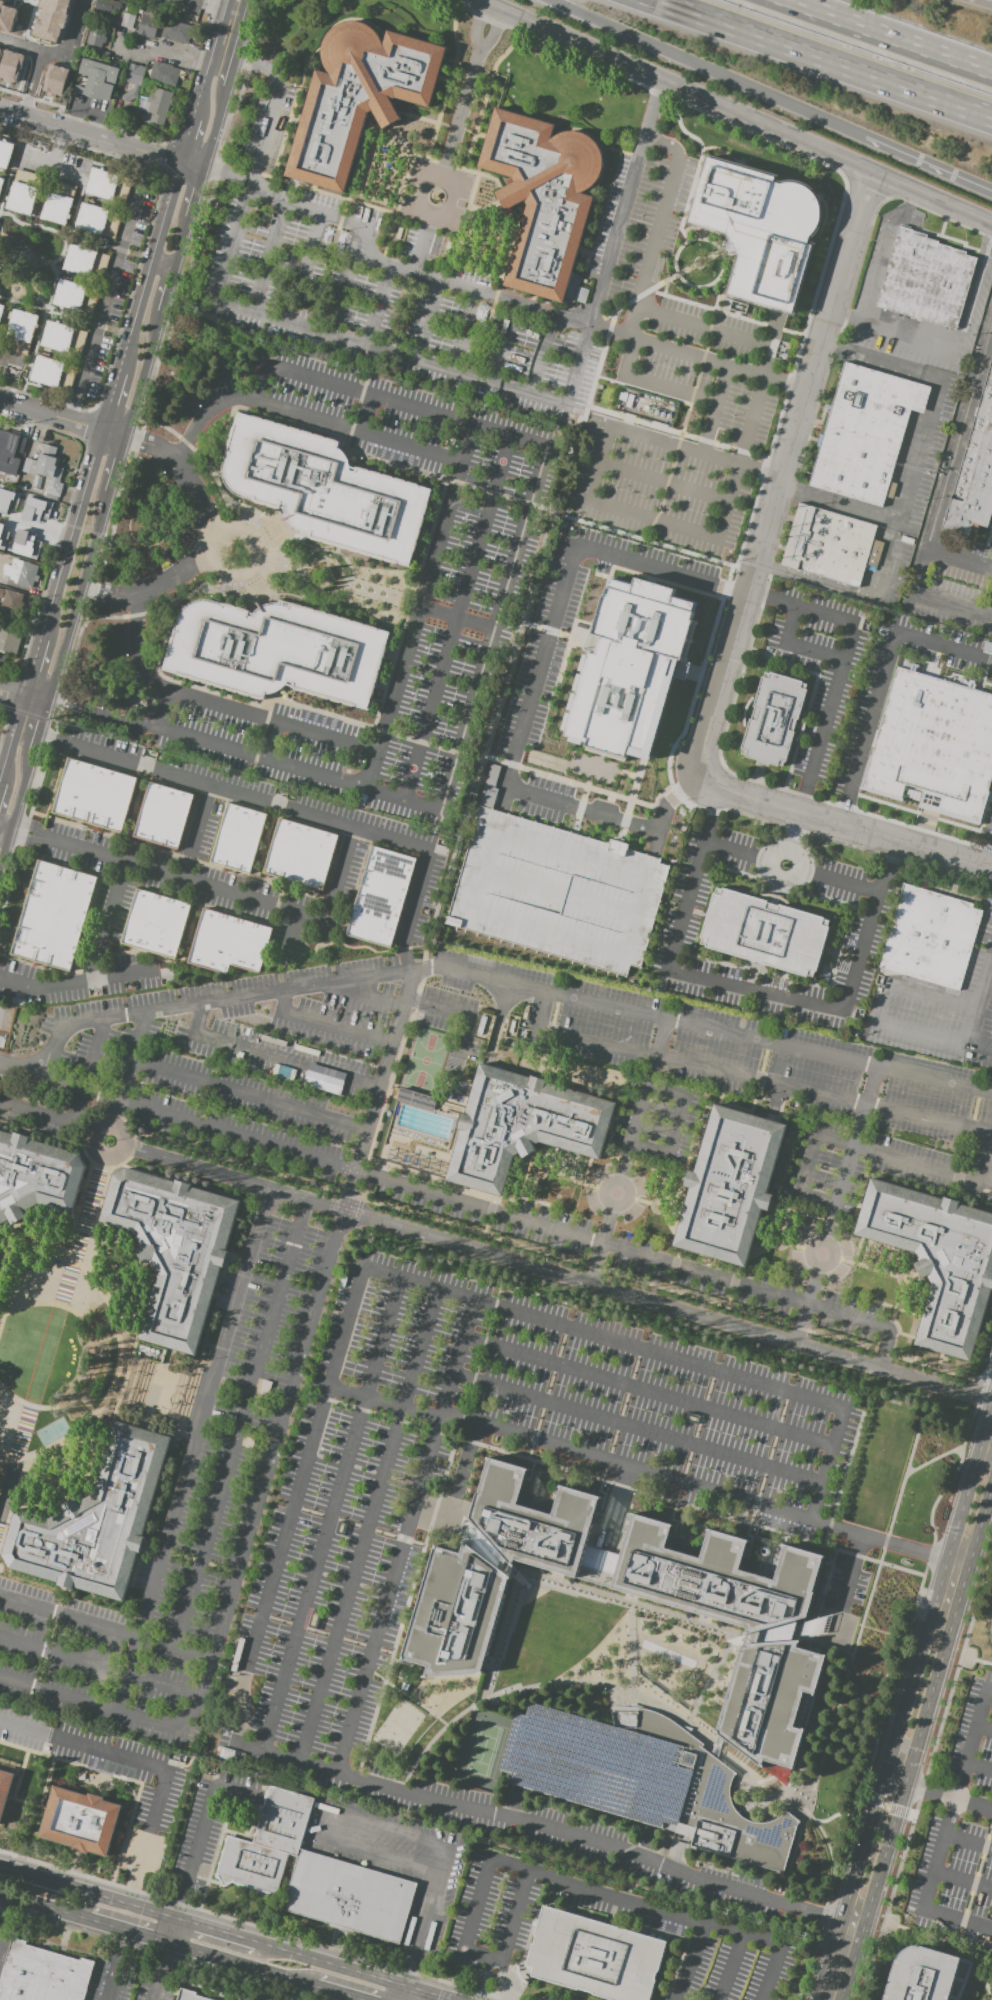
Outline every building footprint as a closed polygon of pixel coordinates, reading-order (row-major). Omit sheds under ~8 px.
[(34,35),(60,42),(71,0),(44,0),(34,35)] [(95,12),(98,0),(107,0),(118,3),(115,12),(113,11),(111,16),(95,12)] [(20,6),(0,2),(0,31),(13,34),(20,6)] [(120,26),(132,28),(135,10),(123,8),(120,26)] [(151,14),(161,17),(155,40),(139,36),(140,31),(122,25),(125,15),(137,18),(138,14),(144,16),(150,18),(151,14)] [(162,39),(188,48),(194,27),(168,19),(162,39)] [(388,32),(448,50),(431,111),(396,101),(393,103),(402,120),(385,130),(374,112),(369,114),(346,195),(287,177),(317,73),(328,76),(325,70),(323,63),(322,53),(324,44),(329,36),(335,30),(342,26),(349,23),(358,24),(366,26),(371,29),(377,34),(381,39),(384,47),(388,32)] [(92,28),(107,33),(106,38),(110,39),(108,46),(104,45),(103,49),(87,45),(92,28)] [(84,60),(120,71),(111,103),(74,93),(84,60)] [(39,91),(62,97),(70,67),(47,61),(39,91)] [(155,61),(182,70),(176,89),(149,81),(155,61)] [(130,62),(145,67),(136,98),(125,104),(120,95),(130,89),(132,83),(124,81),(130,62)] [(156,89),(175,95),(165,128),(147,123),(150,115),(137,111),(141,99),(149,102),(152,92),(155,93),(156,89)] [(497,108),(556,126),(554,137),(559,133),(567,131),(575,130),(583,131),(590,134),(596,139),(602,146),(604,151),(606,158),(606,166),(604,174),(601,182),(596,188),(591,191),(582,195),(595,199),(565,305),(504,288),(529,207),(526,202),(507,212),(497,192),(515,182),(513,178),(479,168),(497,108)] [(8,172),(0,170),(0,141),(16,146),(8,172)] [(709,157),(744,168),(776,177),(774,182),(781,184),(785,183),(792,182),(801,185),(808,188),(814,193),(819,201),(820,208),(821,211),(822,216),(819,222),(816,229),(814,233),(810,236),(808,244),(812,245),(809,255),(793,311),(781,308),(729,292),(740,254),(733,243),(728,233),(689,221),(696,198),(709,157)] [(92,168),(135,181),(127,208),(84,195),(92,168)] [(18,170),(5,210),(33,218),(45,178),(18,170)] [(54,180),(78,188),(66,228),(41,220),(54,180)] [(82,203),(125,216),(117,242),(74,230),(82,203)] [(898,226),(911,230),(911,232),(926,236),(925,238),(937,242),(936,244),(965,252),(964,256),(975,259),(954,331),(874,308),(898,226)] [(71,245),(112,258),(104,283),(63,271),(71,245)] [(60,279),(102,290),(94,317),(53,306),(60,279)] [(14,310),(40,317),(28,358),(2,350),(14,310)] [(48,321),(90,334),(82,360),(40,348),(48,321)] [(38,356),(78,368),(71,394),(30,382),(38,356)] [(942,530),(991,356),(991,511),(987,528),(973,524),(968,537),(942,530)] [(846,363),(932,389),(925,415),(913,412),(884,509),(810,488),(814,477),(809,476),(821,436),(824,437),(846,363)] [(239,414),(225,472),(226,483),(231,489),(236,494),(245,499),(285,511),(287,519),(292,527),(298,533),(306,537),(311,539),(410,570),(434,490),(357,469),(355,474),(351,472),(350,466),(346,458),(343,453),(339,449),(341,443),(239,414)] [(0,438),(0,463),(13,466),(21,437),(2,431),(0,438)] [(25,457),(21,471),(47,479),(43,494),(61,499),(66,481),(61,479),(64,467),(55,465),(58,458),(54,457),(57,448),(41,444),(37,460),(25,457)] [(6,470),(19,474),(15,486),(3,482),(6,470)] [(37,500),(52,504),(45,527),(17,519),(21,505),(34,509),(37,500)] [(801,504),(879,527),(875,540),(887,544),(879,570),(867,566),(861,589),(783,566),(801,504)] [(19,557),(21,552),(24,553),(22,559),(42,565),(50,540),(32,534),(29,543),(0,534),(0,552),(19,557)] [(14,561),(42,568),(35,592),(2,583),(6,565),(12,567),(14,561)] [(634,584),(636,577),(677,589),(675,597),(698,603),(693,620),(698,621),(686,660),(681,661),(651,760),(627,754),(624,760),(584,749),(587,743),(566,735),(567,729),(576,698),(588,658),(590,653),(598,654),(602,637),(593,634),(605,595),(607,595),(609,587),(612,577),(634,584)] [(23,596),(0,589),(0,603),(4,604),(2,612),(17,617),(23,596)] [(164,672),(174,632),(177,624),(180,617),(187,610),(194,606),(200,604),(207,604),(216,604),(222,606),(250,614),(250,618),(253,619),(258,614),(263,610),(269,608),(276,606),(282,607),(289,609),(291,606),(391,635),(369,713),(293,690),(294,685),(290,684),(287,688),(283,692),(278,694),(273,695),(267,696),(264,701),(164,672)] [(18,656),(0,651),(0,629),(24,636),(18,656)] [(897,666),(991,694),(991,769),(976,822),(940,811),(942,807),(903,796),(902,800),(861,788),(897,666)] [(769,673),(811,686),(786,768),(744,755),(769,673)] [(66,760),(135,781),(119,836),(50,816),(66,760)] [(446,928),(627,973),(628,965),(641,968),(667,865),(659,863),(660,858),(627,850),(628,843),(609,838),(609,841),(491,812),(497,788),(494,787),(499,766),(487,763),(446,928)] [(149,784),(192,797),(176,853),(132,840),(149,784)] [(226,805),(265,817),(248,878),(208,867),(226,805)] [(278,820),(337,837),(321,893),(262,876),(278,820)] [(370,849),(415,862),(388,951),(343,937),(370,849)] [(39,862),(98,879),(72,972),(12,956),(39,862)] [(905,886),(975,906),(974,909),(984,912),(961,993),(881,969),(905,886)] [(139,889),(193,905),(176,960),(123,944),(139,889)] [(719,889),(833,921),(816,980),(703,947),(719,889)] [(205,910),(274,930),(262,973),(232,964),(229,975),(189,963),(205,910)] [(481,1064),(619,1105),(602,1161),(541,1144),(515,1157),(503,1198),(447,1182),(481,1064)] [(302,1084),(339,1095),(343,1081),(306,1069),(302,1084)] [(433,1109),(435,1097),(399,1089),(396,1101),(433,1109)] [(717,1106),(790,1127),(748,1270),(676,1249),(717,1106)] [(8,1221),(0,1226),(0,1130),(79,1153),(86,1167),(82,1181),(72,1213),(39,1204),(24,1212),(26,1217),(10,1225),(8,1221)] [(112,1174),(127,1167),(243,1201),(197,1356),(139,1340),(157,1276),(134,1232),(100,1221),(112,1174)] [(872,1180),(991,1214),(991,1296),(972,1362),(916,1346),(934,1287),(917,1256),(856,1237),(872,1180)] [(115,1421),(173,1438),(124,1602),(10,1570),(2,1556),(16,1510),(49,1519),(93,1495),(115,1421)] [(471,1519),(515,1568),(517,1562),(749,1630),(746,1638),(809,1619),(827,1558),(787,1546),(778,1580),(743,1570),(751,1541),(712,1530),(704,1560),(669,1549),(674,1526),(636,1514),(624,1556),(588,1546),(601,1499),(562,1487),(554,1515),(520,1505),(529,1470),(490,1459),(471,1519)] [(466,1542),(511,1579),(485,1674),(425,1680),(429,1669),(403,1661),(436,1547),(461,1554),(466,1542)] [(746,1647),(804,1643),(801,1648),(830,1658),(817,1698),(809,1695),(798,1729),(806,1732),(801,1755),(796,1772),(767,1763),(765,1769),(720,1736),(746,1647)] [(519,1714),(533,1717),(534,1709),(685,1753),(681,1765),(694,1769),(678,1825),(667,1822),(663,1830),(509,1786),(509,1776),(502,1773),(519,1714)] [(617,1732),(613,1710),(633,1709),(645,1710),(663,1716),(678,1727),(705,1748),(737,1776),(732,1783),(731,1793),(733,1803),(736,1810),(741,1815),(750,1821),(759,1824),(770,1823),(779,1818),(787,1812),(800,1822),(797,1832),(784,1878),(691,1849),(694,1839),(675,1834),(695,1768),(683,1764),(687,1753),(617,1732)] [(14,1773),(0,1822),(0,1769),(14,1773)] [(54,1786),(123,1806),(108,1858),(39,1838),(54,1786)] [(228,1837),(253,1843),(269,1786),(316,1799),(298,1858),(290,1856),(277,1897),(233,1884),(225,1889),(217,1876),(228,1837)] [(301,1851),(284,1911),(401,1946),(419,1885),(301,1851)] [(668,1942),(651,1999),(644,1999),(607,1999),(532,1978),(535,1969),(527,1967),(545,1906),(668,1942)] [(0,1976),(0,1999),(84,1999),(95,1961),(80,1957),(79,1960),(25,1945),(26,1941),(11,1937),(0,1976)] [(960,1957),(947,1999),(884,1999),(896,1960),(900,1952),(906,1948),(913,1945),(921,1946),(960,1957)] [(181,1990),(178,1999),(215,1999),(181,1990)]
